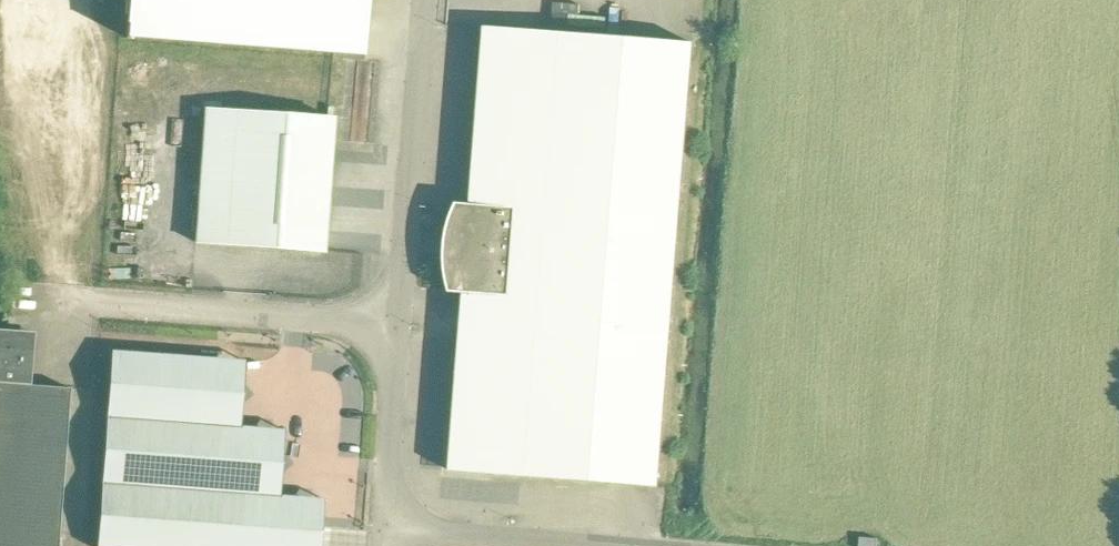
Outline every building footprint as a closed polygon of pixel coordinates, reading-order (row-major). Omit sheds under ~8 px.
[(125,39),(362,57),(366,0),(128,0),(125,39)] [(693,44),(484,28),(470,204),(456,203),(451,215),(447,227),(444,243),(444,257),(445,279),(448,292),(463,294),(450,471),(658,488),(693,44)] [(333,119),(204,110),(194,243),(323,253),(333,119)] [(70,389),(29,386),(33,334),(13,332),(0,331),(0,545),(58,545),(70,389)] [(111,352),(96,545),(250,545),(252,523),(299,526),(301,498),(257,495),(262,429),(218,426),(223,360),(111,352)]
